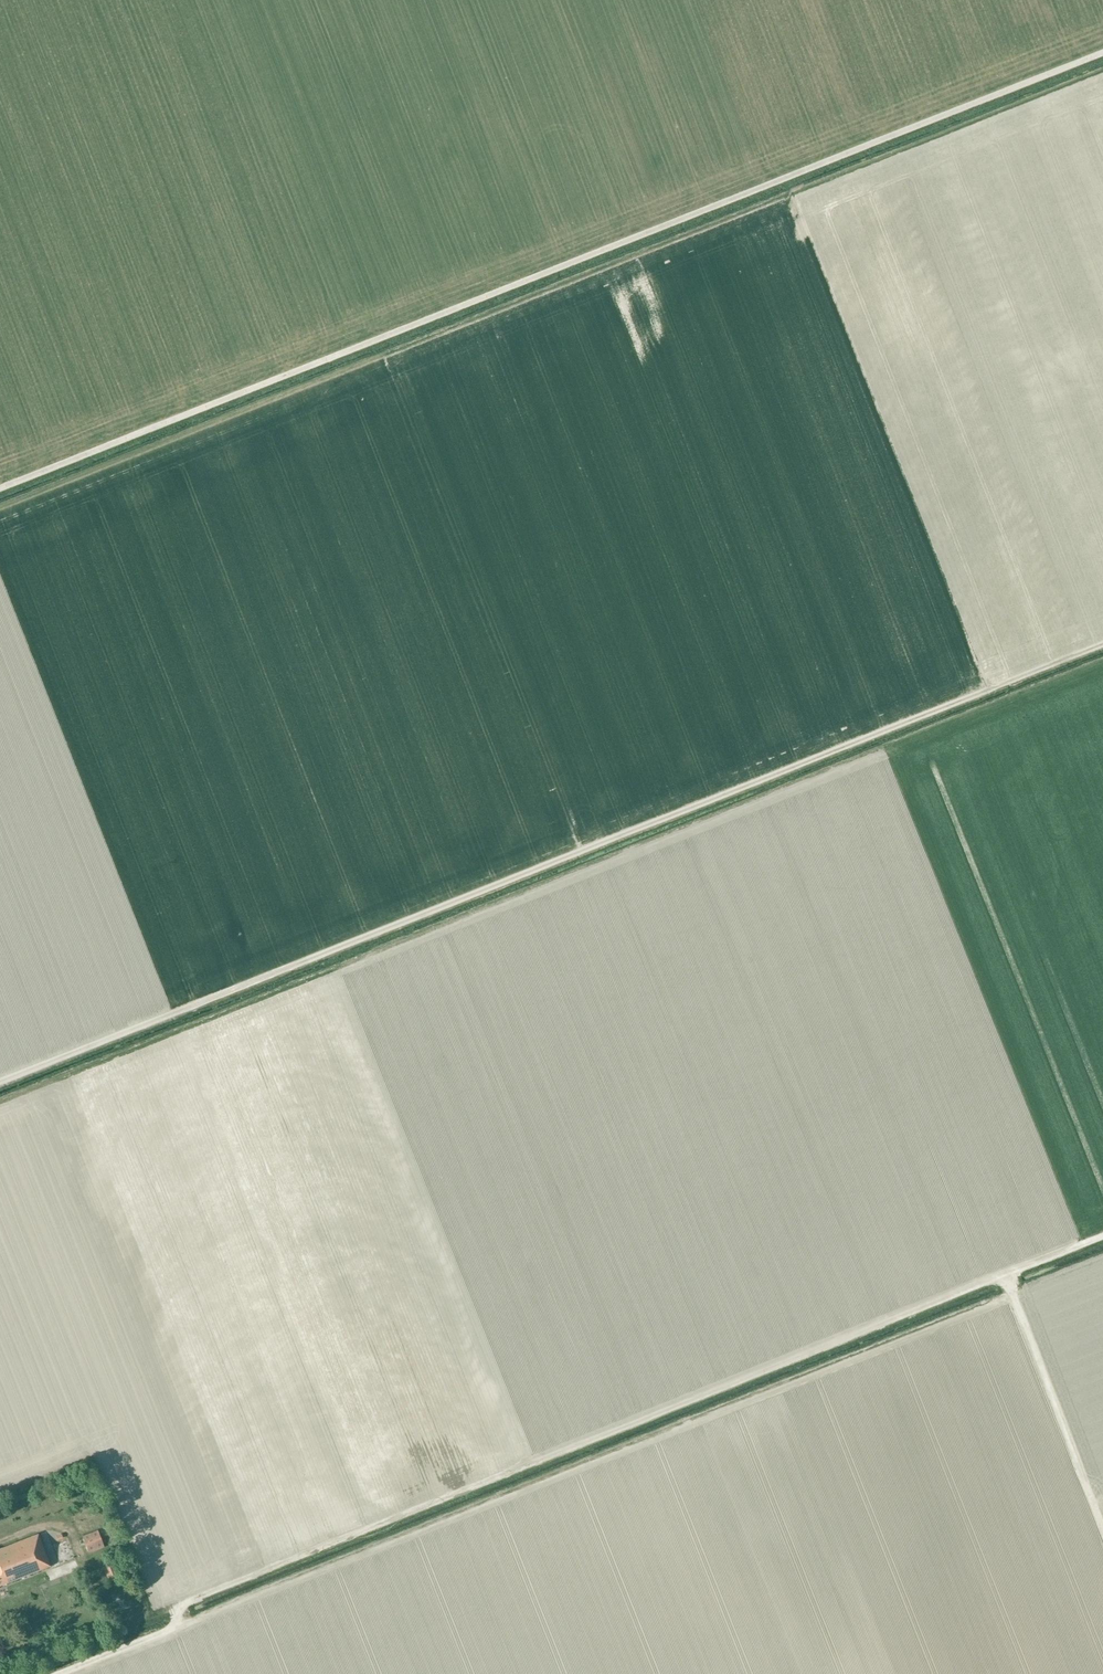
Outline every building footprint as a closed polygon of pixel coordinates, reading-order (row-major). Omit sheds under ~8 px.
[(83,1536),(89,1552),(104,1545),(98,1530),(83,1536)] [(51,1565),(39,1533),(0,1549),(0,1585),(51,1565)] [(110,1580),(119,1577),(114,1564),(105,1568),(110,1580)]
